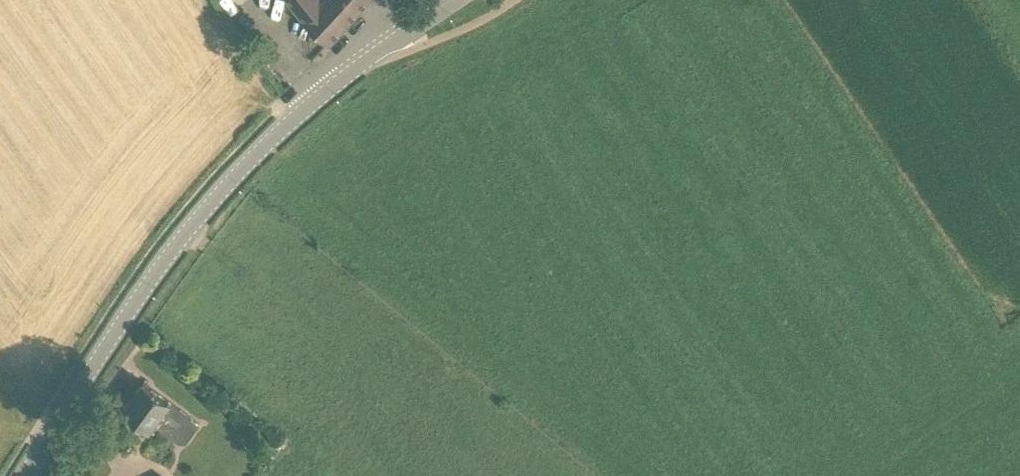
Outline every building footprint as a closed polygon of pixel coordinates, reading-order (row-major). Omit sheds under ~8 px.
[(303,19),(329,43),(369,0),(288,0),(303,19)] [(130,415),(148,428),(151,424),(174,442),(185,442),(199,423),(143,381),(120,412),(128,418),(130,415)]
